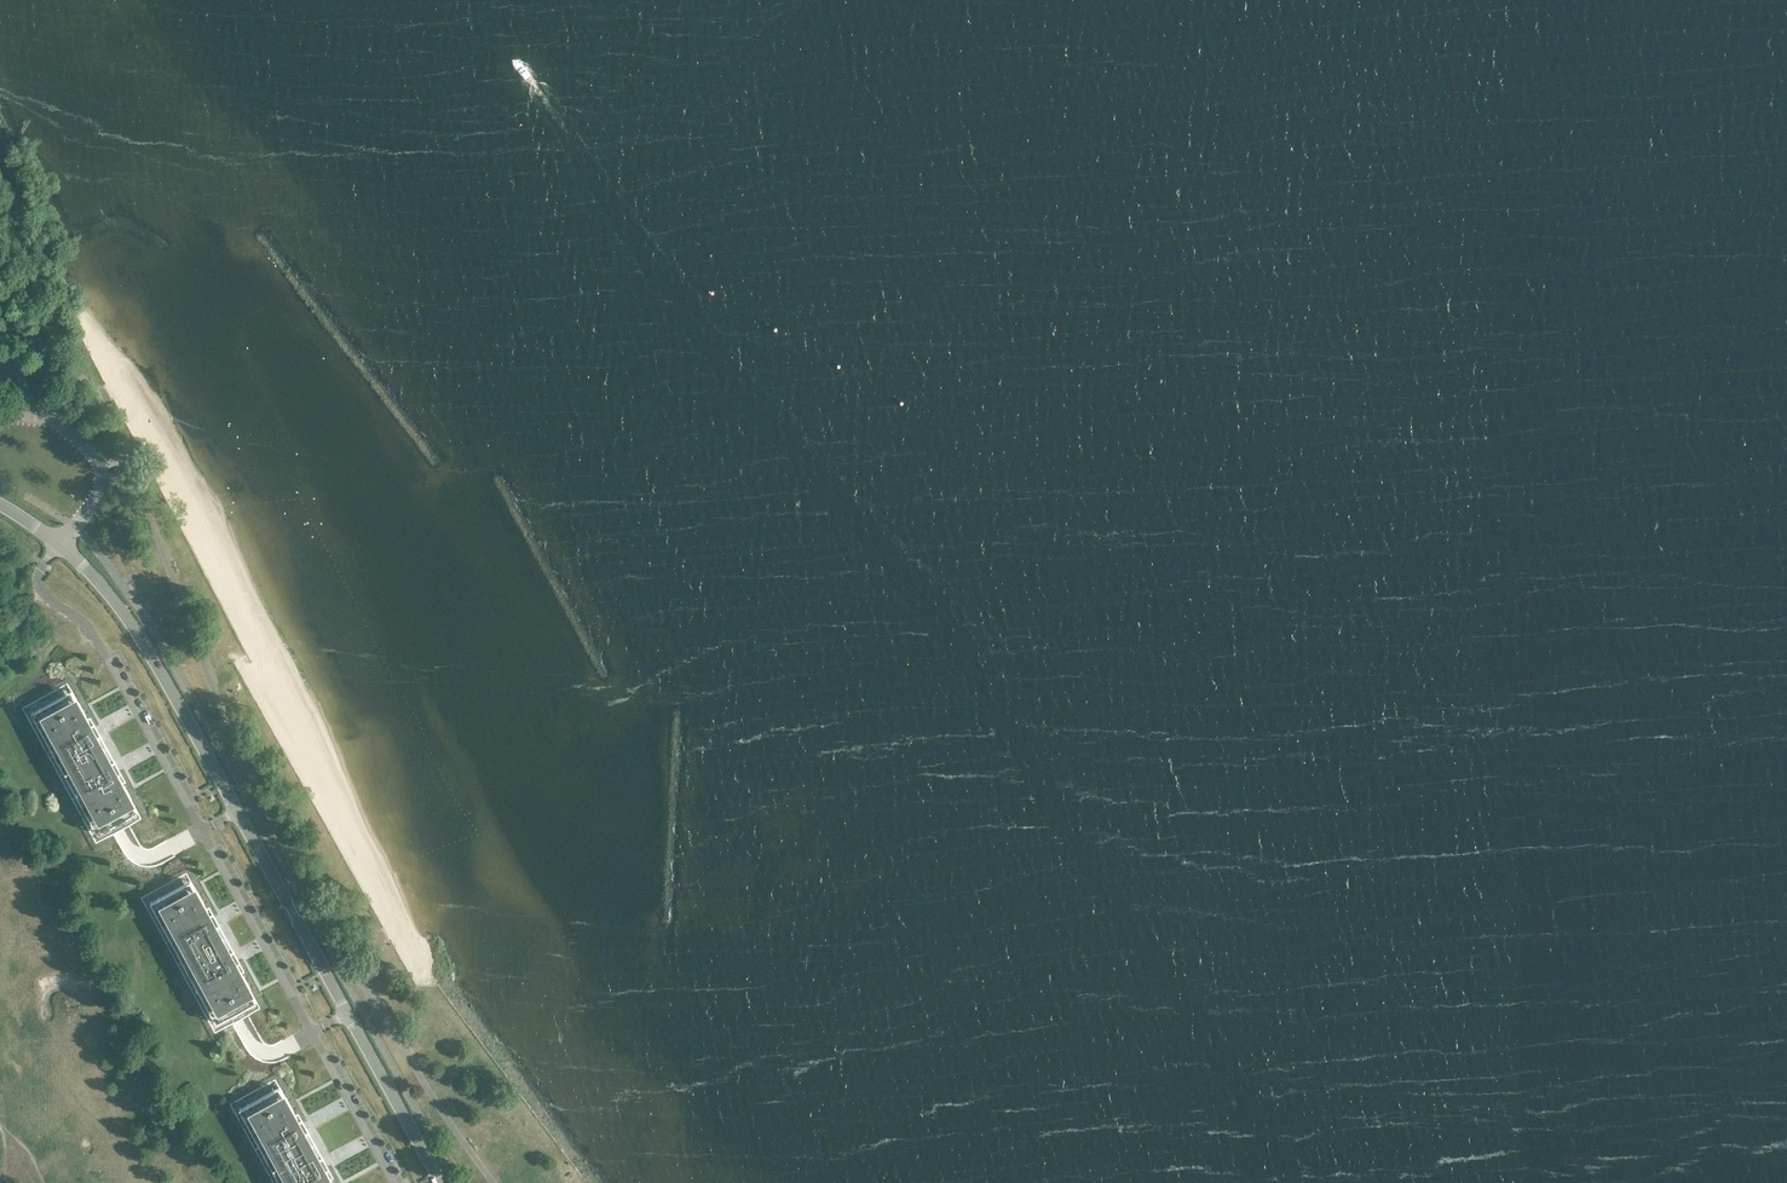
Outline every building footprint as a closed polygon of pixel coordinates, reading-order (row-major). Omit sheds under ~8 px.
[(43,715),(101,821),(133,804),(118,775),(121,774),(119,771),(116,773),(112,766),(116,764),(115,762),(111,764),(97,738),(100,736),(99,734),(96,735),(92,729),(95,727),(94,724),(91,726),(75,698),(43,715)] [(145,752),(140,755),(145,764),(151,761),(145,752)] [(132,773),(131,763),(124,765),(126,774),(132,773)] [(162,905),(220,1011),(252,993),(236,965),(240,963),(238,961),(235,963),(231,956),(235,954),(233,952),(230,953),(216,927),(219,926),(218,923),(214,925),(211,918),(214,917),(213,914),(210,916),(194,888),(162,905)] [(234,910),(221,915),(226,928),(239,922),(234,910)] [(255,948),(242,952),(246,964),(259,961),(255,948)] [(273,1049),(276,1062),(297,1057),(294,1045),(273,1049)] [(251,1112),(290,1182),(332,1182),(325,1171),(329,1170),(327,1167),(324,1169),(320,1162),(324,1161),(322,1158),(319,1160),(305,1134),(308,1132),(307,1130),(303,1131),(300,1125),(303,1123),(302,1120),(299,1122),(283,1094),(251,1112)] [(336,1108),(309,1122),(315,1132),(341,1118),(336,1108)]
